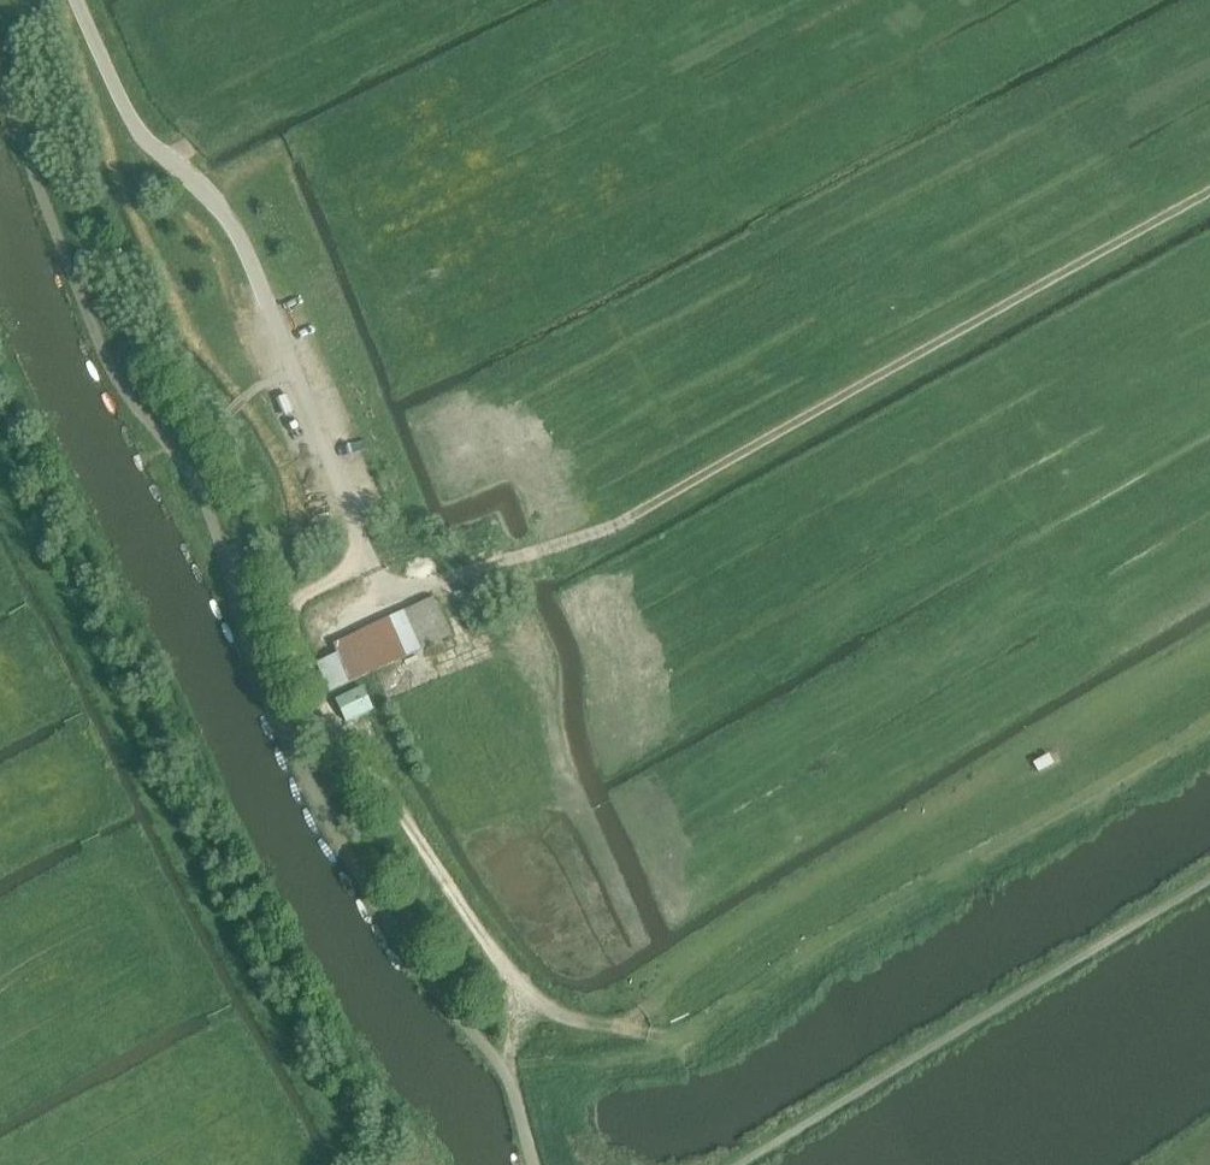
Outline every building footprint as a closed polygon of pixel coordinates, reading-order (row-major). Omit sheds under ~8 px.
[(434,599),(333,645),(337,655),(315,665),(328,694),(452,637),(434,599)] [(371,712),(361,689),(334,702),(345,725),(371,712)]
